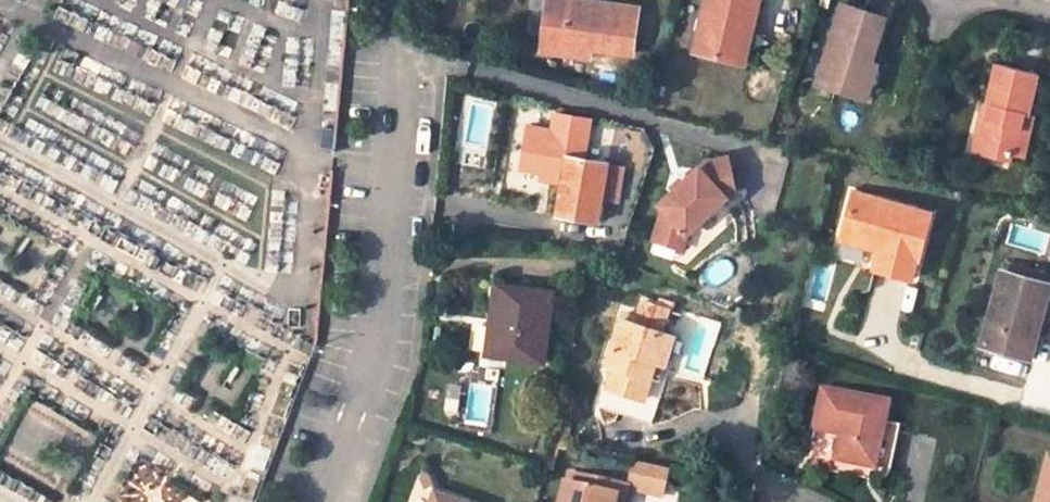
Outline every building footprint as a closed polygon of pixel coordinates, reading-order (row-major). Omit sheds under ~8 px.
[(601,0),(546,0),(538,56),(629,68),(638,5),(601,0)] [(697,52),(746,63),(760,0),(708,0),(697,52)] [(888,21),(844,8),(819,86),(856,98),(866,66),(873,68),(888,21)] [(879,70),(873,68),(866,66),(856,98),(869,102),(879,70)] [(1039,77),(997,67),(988,106),(993,108),(983,149),(1010,156),(1024,160),(1035,117),(1029,116),(1039,77)] [(988,106),(983,105),(971,156),(981,158),(983,149),(993,108),(988,106)] [(557,215),(597,222),(611,144),(560,135),(552,178),(563,180),(557,215)] [(1007,165),(1010,156),(983,149),(981,158),(1007,165)] [(740,196),(731,159),(709,164),(658,203),(661,211),(652,238),(683,247),(687,235),(730,198),(740,196)] [(931,214),(852,193),(842,230),(883,242),(880,251),(875,271),(910,280),(916,260),(918,261),(931,214)] [(883,242),(842,230),(839,240),(880,251),(883,242)] [(837,260),(868,266),(871,251),(840,245),(837,260)] [(1004,274),(1048,287),(1049,281),(1049,279),(1006,266),(1004,274)] [(1004,274),(1002,274),(981,345),(1028,358),(1039,319),(1048,287),(1004,274)] [(1049,322),(1049,281),(1048,287),(1039,319),(1049,322)] [(550,293),(497,286),(489,355),(541,361),(550,293)] [(639,321),(623,316),(609,362),(617,364),(610,387),(626,391),(645,397),(650,380),(655,363),(666,366),(676,336),(662,331),(668,310),(644,303),(639,321)] [(666,366),(655,363),(650,380),(661,383),(666,366)] [(888,403),(823,390),(816,429),(841,435),(835,461),(875,469),(888,403)] [(645,397),(626,391),(619,412),(654,422),(660,401),(645,397)] [(1049,456),(1037,501),(1049,501),(1049,457),(1049,456)] [(665,498),(669,466),(633,462),(629,493),(665,498)] [(570,475),(563,501),(625,501),(628,489),(570,475)] [(742,499),(750,501),(753,491),(745,489),(742,499)] [(436,490),(431,501),(468,501),(436,490)]
